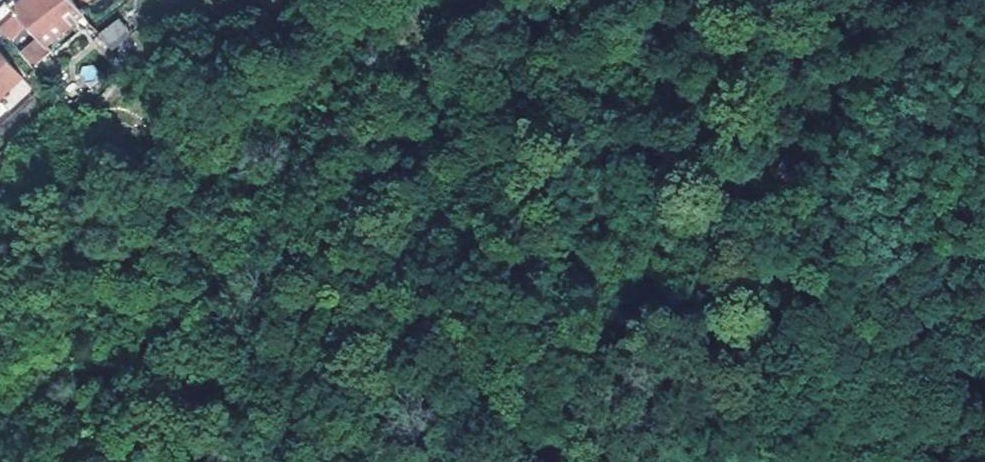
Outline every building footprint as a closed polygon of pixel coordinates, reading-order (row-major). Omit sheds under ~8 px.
[(69,0),(29,0),(16,10),(41,43),(22,59),(34,72),(52,57),(46,48),(84,19),(69,0)] [(119,25),(100,40),(108,51),(128,35),(119,25)] [(0,57),(0,103),(23,83),(0,57)]
